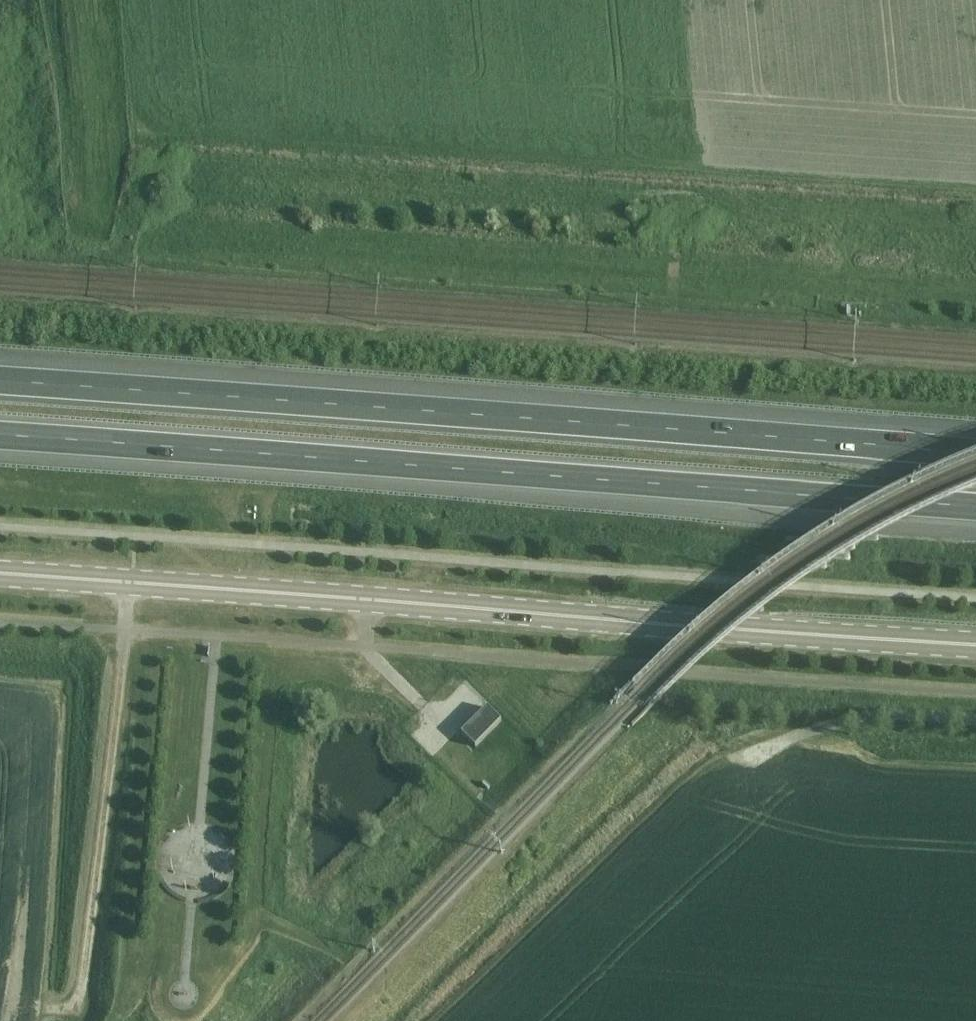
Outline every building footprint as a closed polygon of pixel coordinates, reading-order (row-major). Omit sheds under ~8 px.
[(475,748),(501,721),(488,709),(487,708),(486,709),(461,734),(475,748)]
